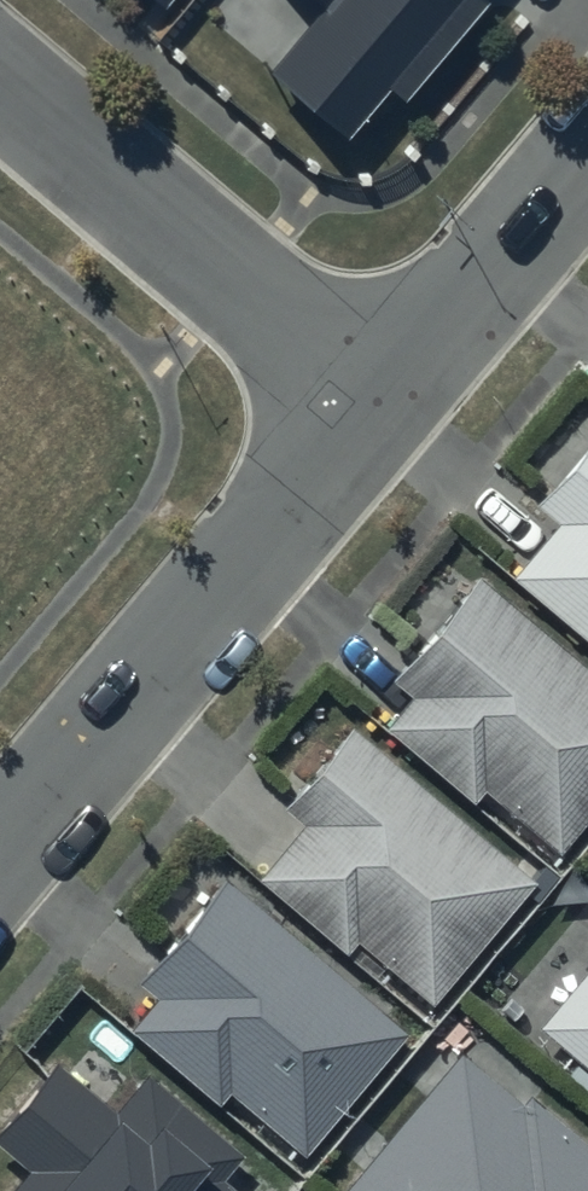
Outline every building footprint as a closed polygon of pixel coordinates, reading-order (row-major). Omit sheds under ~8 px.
[(326,6),(270,72),(349,139),(391,90),(407,103),(490,5),(484,0),(318,0),(326,6)] [(535,501),(554,518),(509,572),(587,637),(587,432),(535,501)] [(475,571),(388,676),(409,693),(383,724),(473,798),(483,786),(558,848),(587,811),(587,665),(475,571)] [(534,878),(350,721),(281,804),(299,819),(254,872),(344,950),(357,936),(431,999),(534,878)] [(404,1025),(220,872),(133,973),(153,990),(126,1022),(217,1098),(226,1087),(300,1150),(404,1025)] [(535,1021),(587,1068),(587,957),(535,1021)] [(338,1188),(342,1190),(587,1190),(587,1143),(525,1091),(518,1098),(458,1048),(338,1188)] [(147,1074),(115,1111),(57,1062),(0,1129),(0,1147),(33,1174),(19,1190),(236,1190),(224,1182),(245,1157),(147,1074)]
